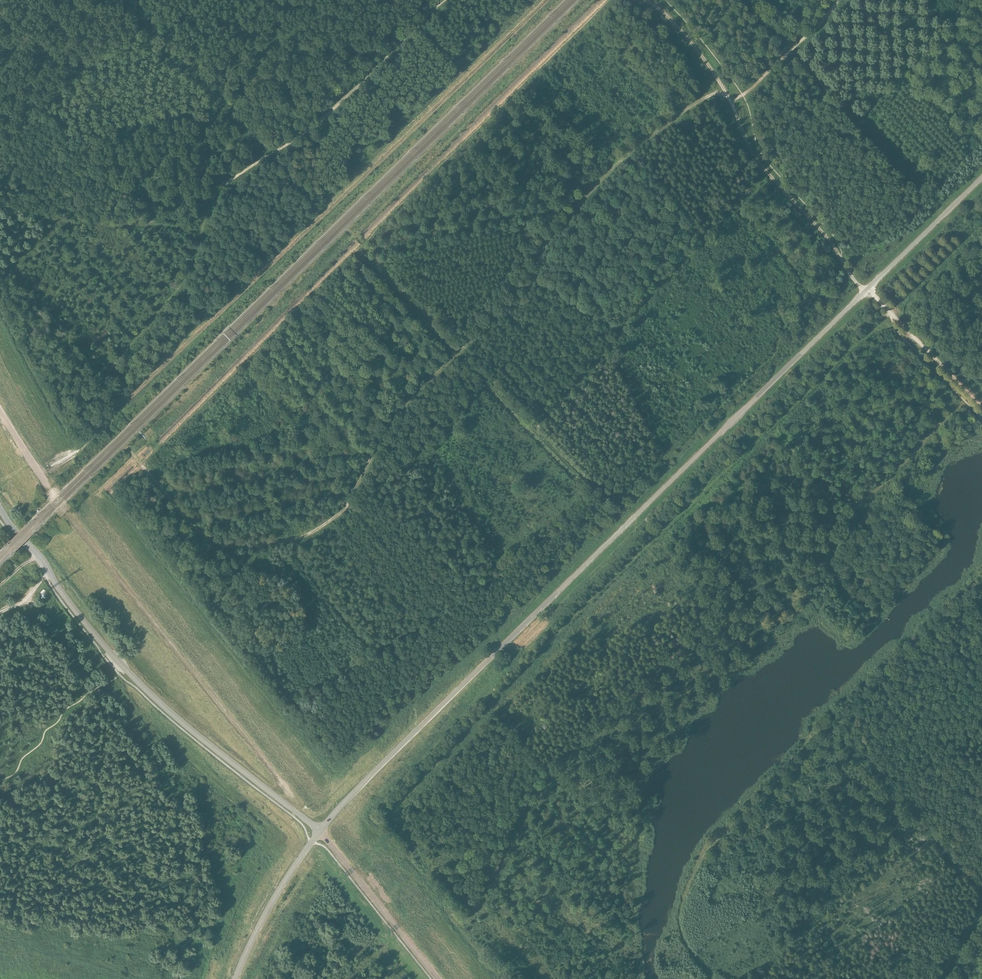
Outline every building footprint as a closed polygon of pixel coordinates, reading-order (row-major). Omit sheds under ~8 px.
[(302,198),(305,196),(303,191),(301,192),(299,188),(297,189),(302,198)] [(965,218),(969,215),(966,210),(961,214),(965,218)]
